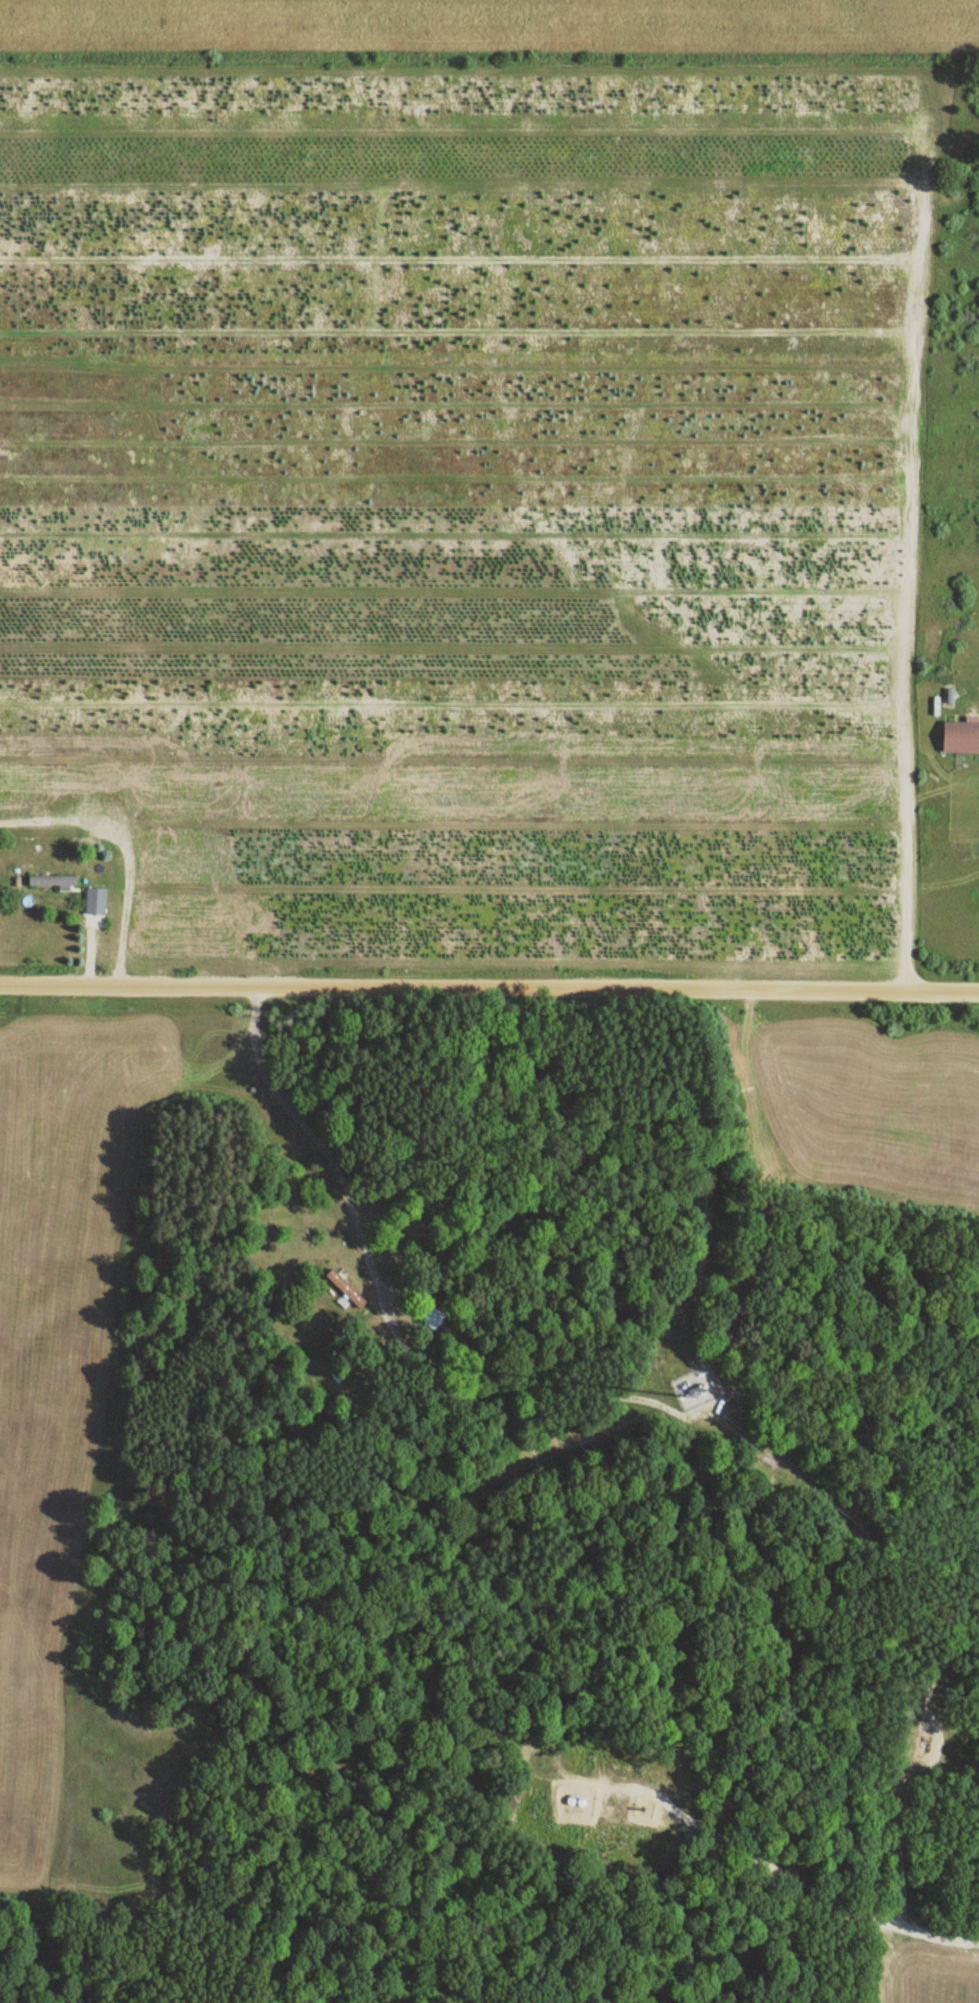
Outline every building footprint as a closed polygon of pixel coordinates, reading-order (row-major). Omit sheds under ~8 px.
[(940,724),(939,755),(978,755),(978,724),(940,724)] [(57,891),(74,891),(74,877),(27,877),(27,888),(57,888),(57,891)] [(105,889),(85,889),(85,918),(105,918),(105,889)] [(357,1312),(365,1304),(331,1271),(324,1278),(357,1312)] [(435,1310),(424,1320),(435,1332),(446,1321),(435,1310)]
